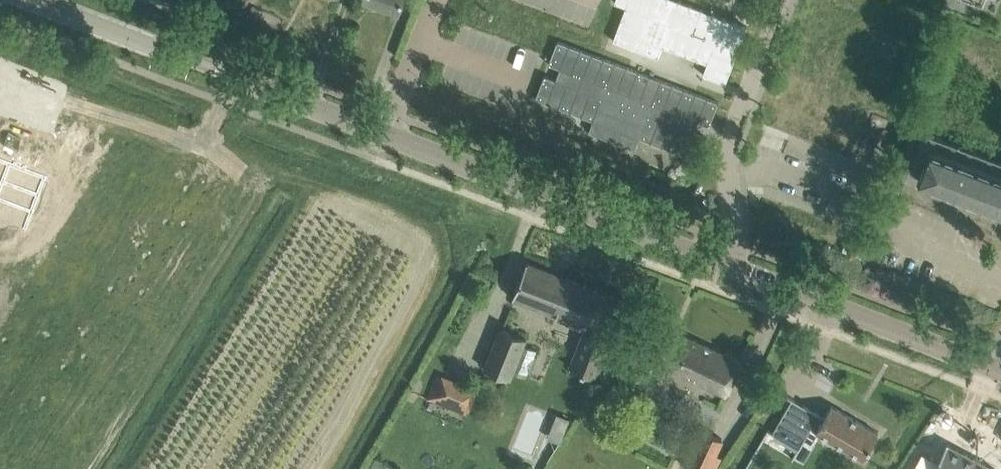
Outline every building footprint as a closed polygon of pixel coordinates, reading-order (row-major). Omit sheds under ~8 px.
[(399,11),(403,0),(370,0),(399,11)] [(613,39),(658,57),(662,45),(707,62),(703,74),(726,82),(747,26),(679,0),(615,0),(614,1),(626,6),(613,39)] [(567,22),(588,31),(594,19),(573,9),(567,22)] [(544,74),(536,98),(593,120),(589,131),(635,148),(639,137),(697,159),(706,136),(694,131),(698,120),(710,124),(719,101),(558,40),(549,63),(560,68),(556,79),(544,74)] [(925,132),(910,171),(919,175),(917,180),(938,187),(942,196),(948,194),(943,185),(944,184),(1000,206),(1000,161),(925,132)] [(20,167),(21,164),(19,164),(18,166),(18,167),(9,163),(10,161),(9,160),(8,162),(0,159),(0,205),(28,215),(43,175),(20,167)] [(612,336),(626,301),(527,261),(513,296),(586,326),(569,367),(594,377),(610,336),(612,336)] [(726,394),(742,361),(654,320),(638,353),(726,394)] [(500,327),(484,368),(509,379),(512,371),(526,377),(529,372),(532,373),(539,357),(536,355),(538,350),(523,344),(526,338),(500,327)] [(469,407),(478,386),(441,371),(440,373),(436,372),(426,398),(465,413),(468,407),(469,407)] [(792,399),(785,411),(773,431),(798,446),(810,426),(818,430),(817,431),(863,459),(878,432),(832,405),(825,417),(787,395),(787,396),(792,399)] [(0,400),(0,420),(9,405),(0,400)] [(722,437),(705,429),(687,467),(690,468),(707,468),(722,437)] [(995,468),(947,442),(938,460),(922,451),(913,468),(994,468),(995,468)] [(375,452),(366,468),(398,468),(399,466),(375,452)]
